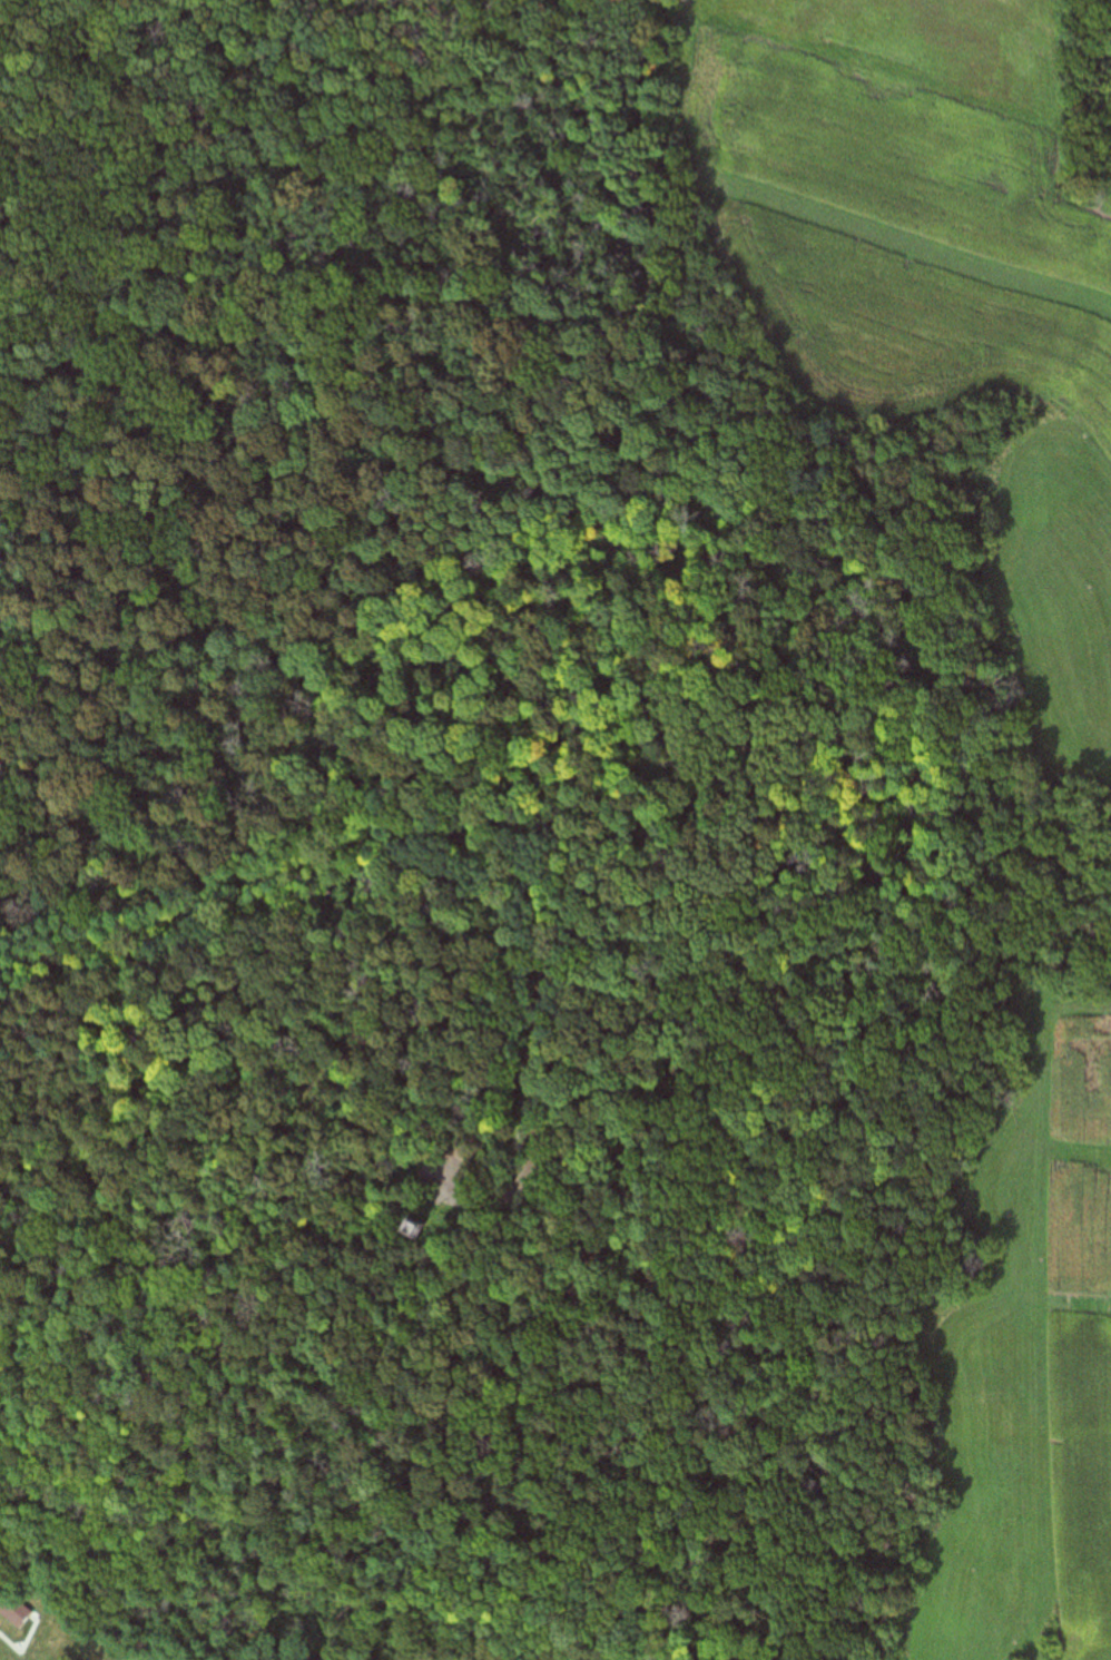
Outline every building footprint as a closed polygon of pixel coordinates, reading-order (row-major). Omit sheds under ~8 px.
[(17,1628),(0,1614),(0,1598),(7,1590),(31,1610),(17,1628)]
